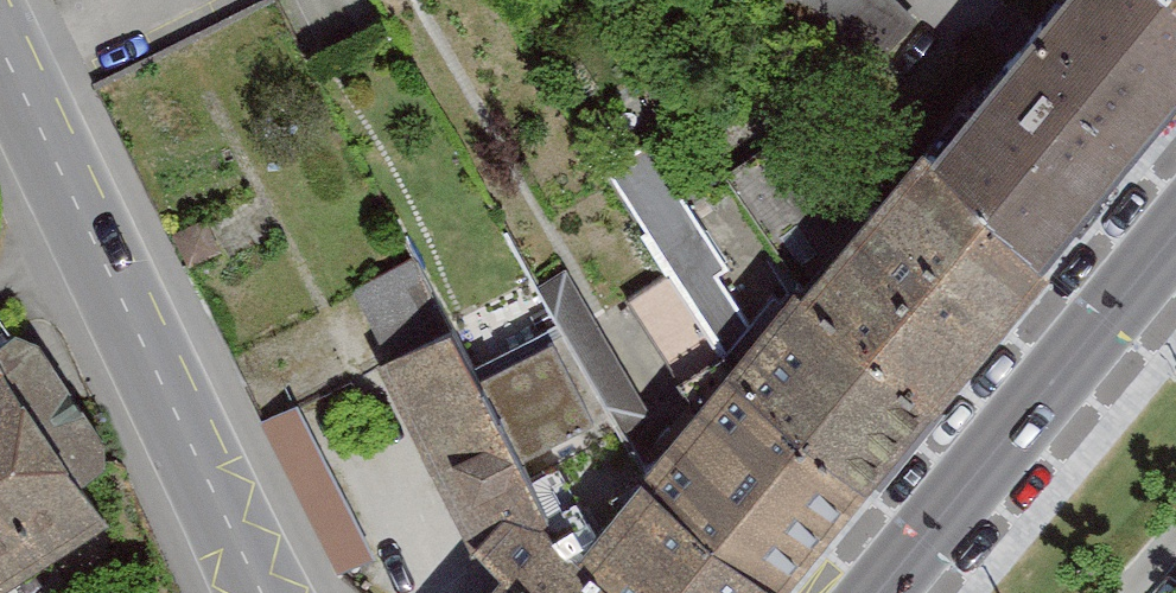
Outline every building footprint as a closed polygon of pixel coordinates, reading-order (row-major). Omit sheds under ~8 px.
[(859,62),(912,14),(899,0),(804,0),(859,62)] [(1175,109),(1175,0),(1067,0),(927,161),(1047,263),(1175,109)] [(932,408),(1047,263),(927,161),(875,222),(793,111),(718,164),(798,292),(932,408)] [(383,334),(442,302),(414,252),(356,284),(383,334)] [(782,591),(862,494),(728,378),(652,267),(613,289),(699,428),(654,486),(782,591)] [(862,494),(932,408),(798,292),(728,378),(862,494)] [(531,506),(442,324),(377,356),(466,539),(515,515),(531,506)] [(542,446),(601,413),(556,332),(497,365),(542,446)] [(102,523),(75,484),(99,469),(101,447),(36,352),(18,350),(0,362),(0,592),(102,523)] [(303,396),(264,414),(336,569),(375,551),(303,396)] [(606,592),(781,592),(782,591),(654,486),(653,485),(583,573),(606,592)] [(498,592),(606,592),(583,573),(515,515),(466,539),(507,582),(498,592)]
